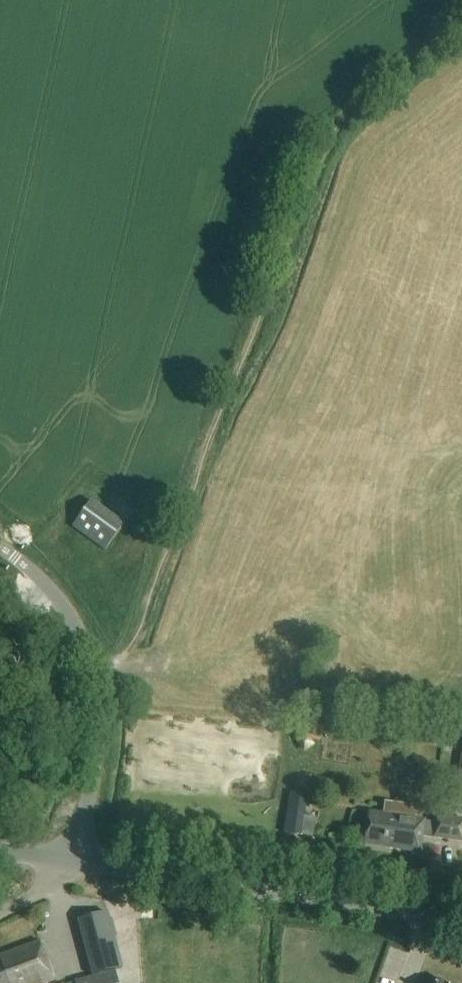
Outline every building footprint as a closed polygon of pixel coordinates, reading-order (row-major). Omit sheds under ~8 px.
[(125,524),(92,500),(73,526),(105,550),(125,524)] [(290,794),(283,834),(301,837),(308,797),(290,794)] [(425,823),(425,822),(416,821),(419,806),(397,803),(394,817),(371,814),(367,846),(389,850),(389,847),(421,852),(423,837),(461,842),(461,821),(438,817),(437,825),(425,823)] [(74,982),(117,982),(114,973),(122,970),(108,918),(79,926),(93,978),(74,982)] [(54,981),(41,943),(0,957),(0,958),(1,961),(0,962),(0,982),(49,982),(54,981)]
